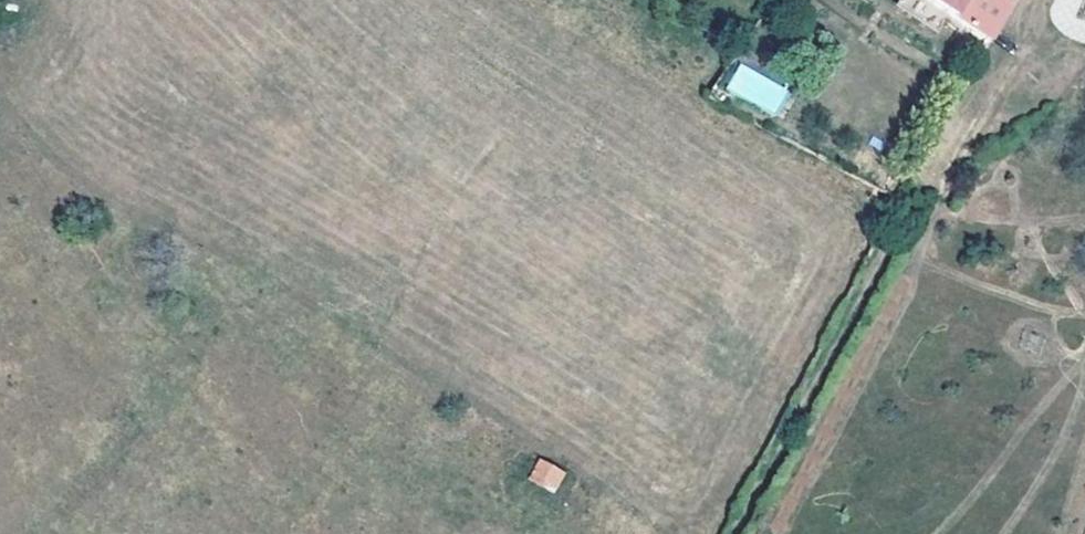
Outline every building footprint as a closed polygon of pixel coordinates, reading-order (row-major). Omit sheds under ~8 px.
[(985,42),(987,43),(1012,0),(922,0),(985,42)] [(740,62),(725,88),(775,117),(790,90),(740,62)] [(542,464),(531,484),(553,497),(564,477),(542,464)]
